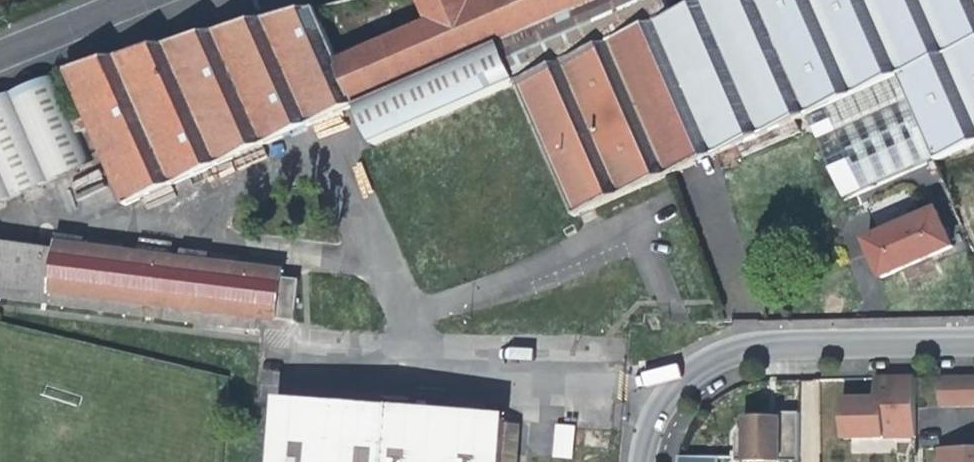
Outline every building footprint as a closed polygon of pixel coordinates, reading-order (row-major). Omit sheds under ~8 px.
[(337,61),(430,22),(420,0),(366,0),(369,8),(338,21),(336,15),(320,21),(337,61)] [(498,37),(582,0),(420,0),(430,22),(337,61),(355,103),(498,37)] [(498,37),(516,82),(610,42),(658,21),(672,15),(665,0),(582,0),(498,37)] [(795,120),(808,114),(759,0),(707,0),(672,15),(658,21),(715,154),(738,144),(795,120)] [(973,43),(973,0),(759,0),(808,114),(898,76),(973,43)] [(68,70),(87,118),(92,131),(124,206),(195,177),(198,183),(282,148),(277,135),(355,103),(337,61),(320,21),(315,8),(68,70)] [(695,163),(711,156),(715,154),(658,21),(610,42),(667,176),(695,164),(695,163)] [(498,37),(355,103),(372,144),(516,82),(498,37)] [(667,176),(610,42),(516,82),(574,216),(667,176)] [(898,76),(935,162),(973,144),(973,43),(898,76)] [(75,122),(56,76),(0,99),(0,205),(94,166),(81,135),(75,122)] [(898,76),(808,114),(845,200),(935,162),(898,76)] [(87,118),(75,122),(81,135),(92,131),(87,118)] [(800,133),(795,120),(738,144),(744,157),(800,133)] [(719,174),(711,156),(695,163),(695,164),(702,181),(719,174)] [(936,211),(864,240),(880,278),(920,262),(951,250),(936,211)] [(55,246),(0,239),(0,284),(1,284),(0,295),(0,296),(47,302),(55,246)] [(56,239),(55,246),(47,302),(259,330),(261,317),(295,321),(300,282),(283,279),(284,269),(56,239)] [(937,378),(938,408),(973,407),(973,377),(937,378)] [(888,379),(873,380),(873,399),(841,400),(841,439),(914,438),(912,379),(888,379)] [(506,421),(277,404),(273,461),(503,461),(506,421)] [(747,419),(747,461),(797,461),(797,413),(776,413),(777,419),(762,419),(747,419)] [(747,419),(733,434),(733,461),(747,461),(747,419)] [(571,458),(574,424),(555,423),(552,457),(571,458)] [(941,461),(973,461),(973,449),(940,450),(941,461)]
